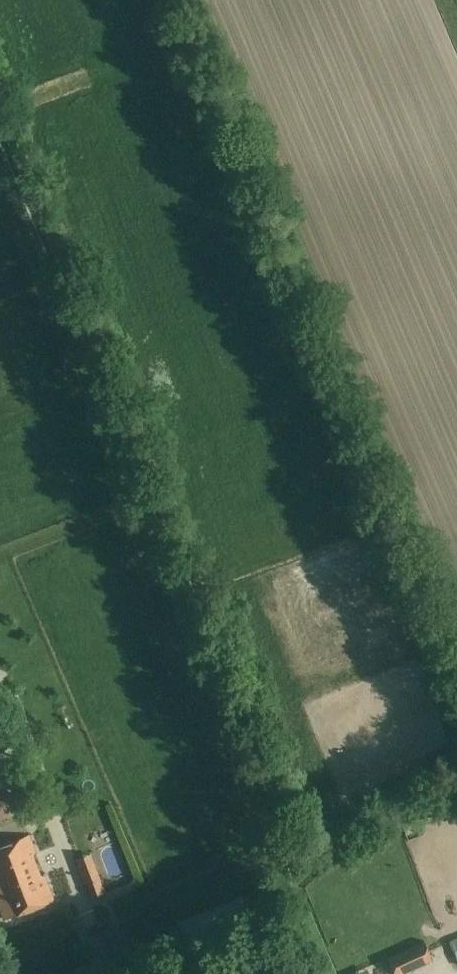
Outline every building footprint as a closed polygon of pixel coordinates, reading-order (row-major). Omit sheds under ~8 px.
[(0,792),(0,820),(14,815),(4,790),(0,792)] [(44,874),(41,875),(33,854),(36,853),(29,834),(0,845),(0,907),(4,918),(54,899),(44,874)] [(78,860),(92,898),(103,894),(89,856),(78,860)] [(432,960),(423,941),(388,958),(395,973),(402,973),(432,960)]
